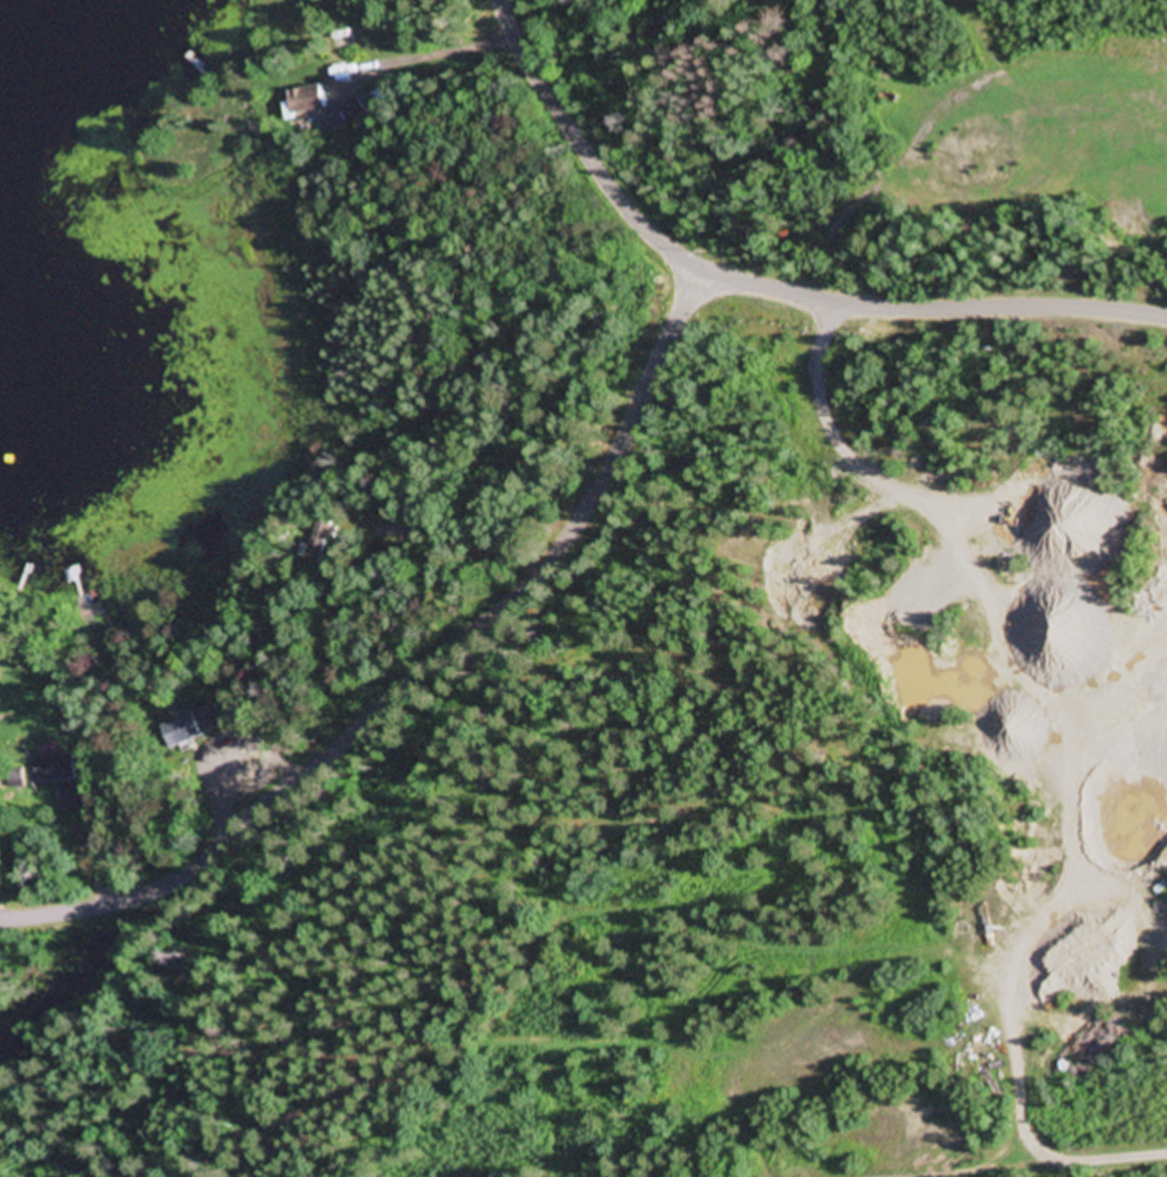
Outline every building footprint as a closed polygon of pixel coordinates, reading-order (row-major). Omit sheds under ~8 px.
[(356,51),(354,31),(334,33),(336,53),(356,51)] [(297,117),(330,108),(324,85),(291,94),(297,117)] [(350,126),(398,104),(389,85),(341,107),(350,126)] [(199,714),(208,734),(225,726),(216,706),(199,714)] [(204,737),(195,715),(164,727),(172,749),(204,737)] [(76,783),(76,758),(37,758),(37,783),(76,783)] [(58,790),(62,811),(82,807),(78,786),(58,790)]
